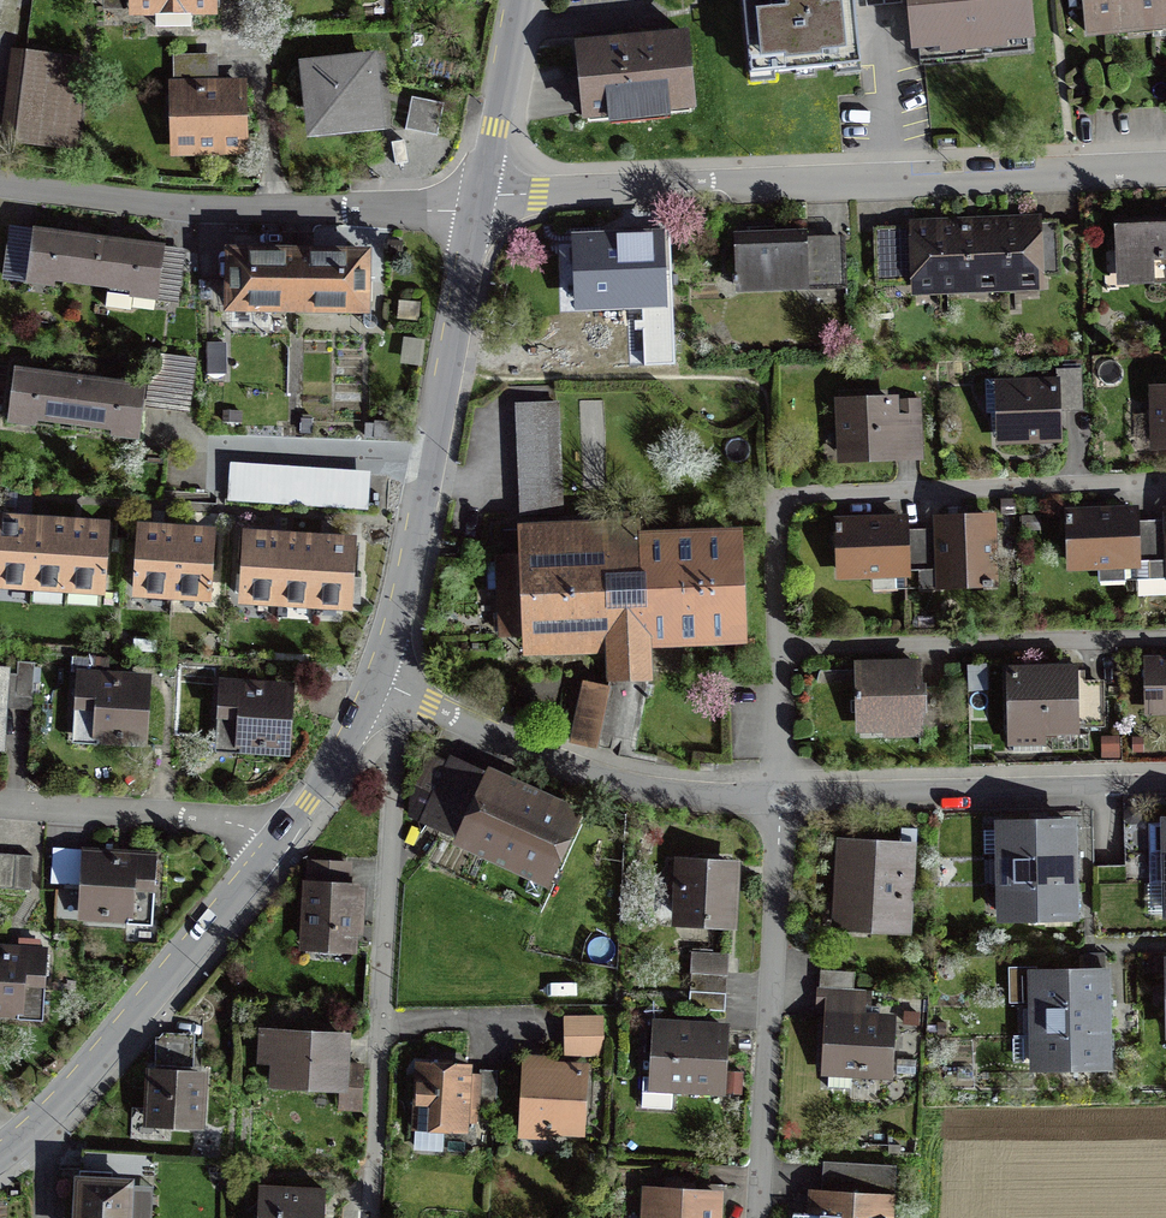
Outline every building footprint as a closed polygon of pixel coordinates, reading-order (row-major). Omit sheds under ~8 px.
[(214,6),(214,0),(130,0),(130,7),(152,6),(153,26),(195,25),(194,6),(214,6)] [(748,90),(775,87),(774,78),(833,72),(834,80),(861,77),(853,0),(773,0),(739,4),(748,90)] [(916,53),(1029,42),(1025,0),(911,0),(916,53)] [(1087,42),(1165,35),(1165,0),(1083,0),(1087,42)] [(684,36),(574,46),(582,127),(692,117),(684,36)] [(13,147),(76,154),(87,61),(25,54),(13,147)] [(376,57),(297,65),(305,141),(384,133),(376,57)] [(243,85),(218,86),(218,59),(174,60),(174,87),(168,87),(168,122),(193,122),(194,150),(244,150),(243,85)] [(444,111),(411,103),(404,133),(437,141),(444,111)] [(879,275),(910,274),(909,220),(878,221),(879,275)] [(1023,284),(1023,275),(1041,275),(1039,222),(1016,223),(975,224),(935,225),(916,226),(917,279),(936,279),(936,287),(977,286),(977,278),(998,277),(998,285),(1023,284)] [(1115,225),(1118,290),(1165,288),(1165,223),(1115,225)] [(806,232),(734,234),(735,285),(849,281),(848,240),(806,241),(806,232)] [(28,275),(93,282),(97,242),(33,234),(28,275)] [(660,234),(556,240),(559,286),(578,285),(579,318),(664,313),(660,234)] [(162,249),(97,242),(93,282),(108,284),(105,307),(129,310),(132,287),(157,290),(162,249)] [(221,312),(296,313),(297,253),(222,252),(221,312)] [(369,255),(297,253),(296,313),(368,314),(369,255)] [(7,427),(73,434),(79,382),(13,375),(7,427)] [(145,390),(79,382),(73,434),(139,441),(145,390)] [(997,450),(1058,448),(1056,384),(995,386),(997,450)] [(1152,458),(1165,457),(1165,394),(1150,395),(1152,458)] [(899,402),(833,405),(836,468),(924,465),(922,406),(899,407),(899,402)] [(515,410),(520,520),(565,518),(560,408),(515,410)] [(366,480),(228,472),(227,497),(365,505),(366,480)] [(1137,515),(1066,517),(1068,575),(1139,572),(1137,515)] [(995,518),(933,521),(937,595),(998,592),(995,518)] [(103,588),(107,527),(88,525),(54,523),(18,521),(0,520),(0,581),(103,588)] [(907,522),(836,524),(838,588),(909,586),(907,522)] [(648,637),(740,631),(739,536),(639,539),(638,525),(515,530),(517,554),(481,555),(483,593),(500,590),(500,643),(612,638),(612,677),(610,687),(598,744),(636,751),(648,675),(648,637)] [(140,529),(137,590),(208,595),(211,533),(196,532),(161,530),(140,529)] [(353,543),(335,541),(302,539),(266,537),(247,535),(242,596),(348,604),(353,543)] [(1144,658),(1144,718),(1165,718),(1165,659),(1144,658)] [(34,661),(18,661),(17,694),(33,694),(34,661)] [(921,667),(855,669),(857,746),(923,744),(921,667)] [(1075,671),(1005,673),(1008,754),(1045,753),(1045,741),(1077,740),(1075,671)] [(150,680),(75,676),(72,728),(92,729),(91,750),(146,753),(150,680)] [(610,687),(585,682),(573,739),(598,744),(610,687)] [(292,689),(218,685),(215,736),(235,737),(234,758),(288,761),(292,689)] [(419,817),(544,878),(574,817),(450,755),(419,817)] [(1070,823),(1001,826),(1004,915),(1073,912),(1072,900),(1071,867),(1070,839),(1070,823)] [(830,934),(910,939),(915,850),(835,846),(830,934)] [(6,853),(0,853),(0,887),(30,889),(32,855),(23,854),(6,853)] [(83,855),(78,923),(149,928),(153,860),(83,855)] [(310,857),(309,879),(304,878),(300,946),(360,950),(365,882),(350,881),(351,860),(310,857)] [(738,866),(675,863),(672,933),(735,936),(738,866)] [(0,950),(0,1021),(39,1024),(44,953),(0,950)] [(729,958),(693,955),(690,990),(728,993),(729,958)] [(854,972),(822,969),(820,986),(854,988),(854,972)] [(1103,974),(1034,976),(1036,1064),(1105,1062),(1105,1042),(1104,1017),(1103,988),(1103,974)] [(852,1007),(854,988),(820,986),(819,1005),(852,1007)] [(728,993),(690,990),(689,1008),(727,1010),(728,993)] [(564,1019),(565,1036),(604,1033),(603,1016),(564,1019)] [(829,1018),(825,1085),(849,1087),(850,1068),(889,1070),(892,1022),(829,1018)] [(727,1031),(653,1026),(648,1097),(722,1101),(727,1031)] [(348,1038),(258,1035),(256,1071),(268,1072),(268,1096),(346,1098),(348,1038)] [(145,1124),(202,1126),(205,1068),(147,1066),(145,1124)] [(587,1069),(523,1066),(519,1145),(583,1148),(587,1069)] [(411,1136),(466,1139),(470,1073),(415,1069),(411,1136)] [(497,1108),(499,1070),(482,1070),(480,1107),(497,1108)] [(81,1169),(112,1171),(153,1174),(155,1153),(82,1148),(81,1169)] [(891,1194),(892,1168),(822,1164),(821,1191),(806,1190),(805,1214),(789,1213),(789,1217),(890,1217),(891,1194)] [(77,1217),(130,1217),(132,1182),(112,1181),(112,1171),(81,1169),(77,1217)] [(640,1194),(639,1217),(721,1217),(722,1198),(640,1194)] [(256,1195),(256,1217),(324,1217),(325,1197),(256,1195)]
